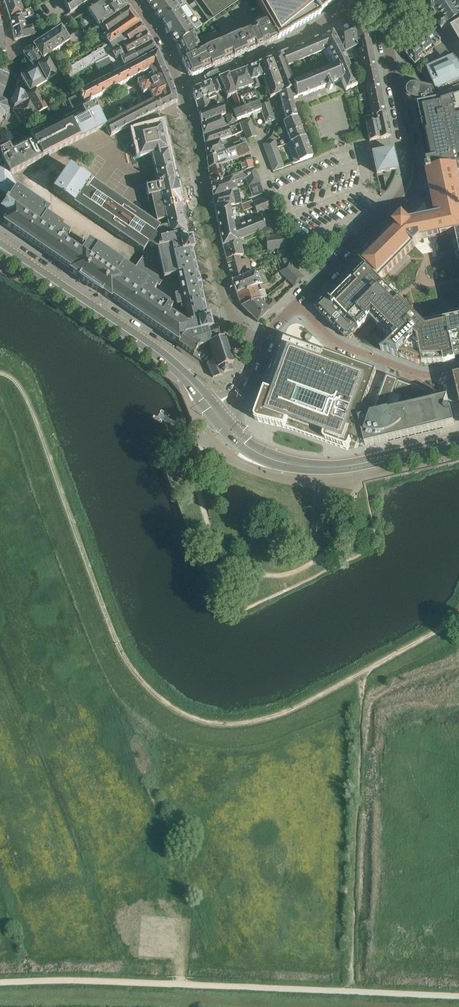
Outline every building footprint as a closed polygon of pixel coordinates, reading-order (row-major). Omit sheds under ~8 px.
[(6,10),(19,4),(18,0),(3,0),(6,10)] [(11,19),(20,15),(27,12),(26,10),(22,12),(19,0),(18,0),(19,4),(6,10),(9,19),(9,20),(11,19)] [(27,0),(23,3),(26,10),(27,12),(30,11),(34,8),(33,5),(30,6),(27,0)] [(91,0),(70,0),(64,4),(70,14),(83,5),(91,0)] [(98,27),(127,8),(121,0),(103,0),(87,10),(98,27)] [(182,0),(144,0),(157,16),(161,23),(170,36),(176,46),(192,34),(194,33),(202,28),(202,27),(201,27),(200,27),(190,12),(187,8),(182,0)] [(194,3),(187,8),(190,12),(197,7),(208,23),(239,0),(192,0),(194,3)] [(266,19),(277,39),(292,31),(320,14),(320,13),(335,0),(254,0),(266,19)] [(438,28),(439,29),(440,28),(442,32),(446,29),(458,20),(458,4),(456,0),(426,0),(431,8),(430,9),(430,10),(431,11),(431,12),(432,12),(433,12),(434,12),(442,25),(439,27),(438,28)] [(104,38),(108,44),(139,24),(127,8),(98,27),(90,32),(95,40),(100,36),(102,39),(104,38)] [(20,15),(11,19),(9,20),(12,30),(25,25),(24,20),(34,18),(30,11),(27,12),(20,15)] [(277,39),(266,19),(253,25),(255,28),(262,46),(277,39)] [(356,22),(347,27),(357,46),(361,44),(362,48),(371,46),(368,35),(356,22)] [(108,44),(65,70),(70,78),(95,63),(96,65),(113,55),(119,51),(145,32),(139,24),(108,44)] [(27,38),(33,36),(35,35),(33,27),(26,29),(25,25),(12,30),(14,40),(27,38)] [(65,25),(60,28),(68,39),(72,36),(65,25)] [(39,26),(33,27),(35,35),(41,32),(39,26)] [(345,52),(356,47),(357,46),(347,27),(335,33),(345,52)] [(33,46),(42,59),(44,62),(45,63),(48,61),(50,60),(48,56),(68,42),(71,46),(81,39),(75,28),(72,30),(74,34),(72,36),(68,39),(60,28),(33,46)] [(231,59),(257,48),(262,46),(255,28),(249,31),(240,35),(240,34),(226,40),(224,42),(231,59)] [(408,54),(408,55),(416,64),(421,60),(435,48),(441,43),(433,33),(434,33),(433,31),(429,35),(411,50),(411,51),(408,54)] [(123,58),(152,43),(145,32),(119,51),(123,58)] [(279,95),(294,88),(292,83),(286,66),(298,62),(313,55),(322,52),(327,49),(338,43),(332,32),(322,39),(321,37),(314,40),(315,42),(297,49),(287,53),(287,51),(281,54),(282,56),(258,64),(262,77),(269,98),(279,95)] [(192,34),(176,46),(181,57),(182,60),(188,75),(192,77),(201,73),(193,56),(198,53),(196,48),(198,47),(192,34)] [(212,68),(231,59),(224,42),(218,44),(204,50),(204,51),(198,53),(193,56),(201,73),(203,72),(212,68)] [(119,51),(113,55),(96,65),(103,80),(124,69),(157,51),(152,43),(123,58),(119,51)] [(297,81),(292,83),(294,88),(298,98),(303,96),(309,93),(313,91),(318,90),(320,89),(327,86),(327,88),(329,89),(332,88),(332,86),(331,84),(332,84),(335,83),(341,80),(345,90),(347,90),(349,89),(353,87),(356,86),(357,85),(352,74),(347,62),(346,60),(347,60),(345,57),(338,43),(327,49),(322,52),(331,67),(329,68),(326,69),(322,71),(319,72),(316,73),(313,74),(303,78),(300,80),(297,81)] [(406,93),(406,94),(406,95),(406,96),(407,96),(407,97),(407,98),(408,98),(408,99),(409,99),(410,100),(411,101),(412,101),(418,103),(419,105),(434,102),(434,100),(443,99),(445,103),(458,98),(458,63),(454,56),(442,43),(435,48),(436,48),(435,50),(441,57),(436,61),(438,63),(427,68),(426,68),(430,77),(432,80),(432,82),(435,88),(436,89),(434,90),(434,89),(434,88),(430,88),(431,87),(431,86),(427,85),(427,86),(427,87),(423,86),(417,84),(416,84),(415,84),(414,84),(413,84),(412,84),(411,85),(410,85),(409,86),(408,87),(407,88),(407,89),(407,90),(406,90),(406,91),(406,92),(406,93)] [(42,59),(33,46),(26,50),(23,53),(25,56),(24,60),(31,70),(44,62),(42,59)] [(375,69),(373,58),(371,46),(362,48),(363,50),(355,52),(356,58),(360,57),(363,71),(375,69)] [(173,90),(164,69),(157,51),(124,69),(103,80),(88,88),(79,92),(78,92),(79,95),(64,103),(68,111),(148,72),(149,76),(138,82),(145,96),(150,93),(154,101),(106,126),(111,135),(132,124),(158,111),(177,102),(173,90)] [(32,93),(36,90),(56,76),(48,61),(45,63),(44,62),(31,70),(21,76),(30,91),(30,92),(31,91),(32,93)] [(258,64),(245,69),(250,81),(252,85),(254,89),(260,87),(257,79),(262,77),(258,64)] [(229,75),(235,91),(238,98),(254,91),(254,89),(252,85),(250,81),(245,69),(229,75)] [(364,94),(364,95),(380,91),(375,69),(363,71),(359,72),(360,78),(364,77),(367,94),(364,94)] [(4,92),(9,76),(8,76),(1,75),(0,75),(0,101),(4,92)] [(233,91),(227,76),(218,80),(223,91),(227,98),(232,96),(235,106),(232,108),(232,110),(236,109),(242,107),(238,98),(235,91),(233,91)] [(84,80),(75,84),(79,92),(88,88),(84,80)] [(218,80),(209,84),(215,98),(216,101),(217,102),(221,100),(218,94),(223,91),(218,80)] [(209,84),(199,88),(204,98),(207,97),(208,100),(215,98),(209,84)] [(195,90),(193,94),(195,103),(202,100),(201,99),(204,98),(199,88),(195,90)] [(293,100),(298,98),(294,88),(279,95),(286,120),(296,117),(297,117),(293,100)] [(47,109),(36,90),(32,93),(31,91),(30,92),(30,91),(24,94),(27,100),(28,100),(37,114),(47,109)] [(242,107),(236,109),(232,110),(233,111),(236,120),(261,112),(259,106),(257,101),(258,101),(254,91),(238,98),(242,107)] [(384,113),(380,91),(364,95),(364,94),(359,95),(360,101),(368,99),(372,116),(384,113)] [(12,109),(27,100),(24,94),(15,92),(14,96),(12,102),(10,106),(11,106),(11,107),(12,109)] [(195,103),(199,114),(211,109),(209,104),(216,101),(215,98),(208,100),(207,97),(204,98),(201,99),(202,100),(195,103)] [(418,105),(430,161),(427,162),(428,168),(455,163),(457,169),(458,168),(458,98),(443,103),(442,100),(434,102),(418,105)] [(28,100),(27,100),(12,109),(20,124),(37,114),(28,100)] [(0,102),(0,130),(1,127),(4,130),(6,132),(20,125),(20,124),(10,106),(0,102)] [(268,103),(259,106),(261,112),(265,123),(274,120),(268,103)] [(8,196),(15,190),(8,176),(22,169),(40,160),(45,157),(58,151),(85,137),(92,133),(95,131),(106,126),(104,121),(96,107),(94,104),(29,137),(0,152),(0,194),(8,196)] [(221,106),(211,109),(199,114),(201,124),(220,117),(220,116),(225,114),(221,106)] [(62,176),(52,191),(142,253),(147,246),(154,250),(156,250),(162,248),(161,241),(175,238),(186,235),(185,229),(184,224),(182,218),(181,214),(180,209),(179,205),(180,205),(179,200),(178,195),(177,189),(176,184),(175,181),(174,181),(174,180),(173,176),(167,150),(166,146),(165,142),(163,136),(162,131),(161,126),(161,125),(160,121),(158,111),(132,124),(134,133),(139,157),(151,154),(158,185),(144,188),(148,203),(153,227),(102,191),(68,168),(62,176)] [(236,120),(233,111),(225,114),(228,124),(236,121),(236,120)] [(385,113),(384,113),(372,116),(364,118),(369,141),(390,137),(385,113)] [(224,127),(220,117),(201,124),(202,133),(203,135),(203,136),(225,128),(224,127)] [(283,122),(291,142),(303,137),(296,117),(286,120),(283,122)] [(239,123),(242,131),(243,131),(246,140),(256,136),(250,119),(239,123)] [(203,136),(205,146),(220,141),(228,138),(228,137),(230,136),(227,127),(225,128),(203,136)] [(287,144),(294,162),(294,163),(312,157),(305,136),(303,137),(291,142),(287,144)] [(220,141),(205,146),(207,159),(245,143),(244,140),(241,142),(239,138),(229,142),(230,144),(227,146),(222,148),(220,141)] [(263,144),(265,151),(277,147),(274,140),(263,144)] [(245,143),(207,159),(208,169),(231,161),(233,164),(240,162),(238,158),(250,154),(245,143)] [(268,158),(279,154),(277,147),(265,151),(268,158)] [(396,169),(392,149),(372,154),(376,174),(396,169)] [(270,165),(281,160),(279,154),(268,158),(270,165)] [(233,164),(231,161),(208,169),(211,185),(237,175),(237,174),(254,167),(252,160),(237,165),(239,170),(228,175),(225,167),(233,164)] [(284,167),(284,166),(281,160),(270,165),(273,171),(284,167)] [(360,262),(361,263),(365,267),(379,281),(414,246),(415,246),(419,242),(421,240),(441,236),(450,235),(455,233),(458,233),(458,180),(457,169),(455,163),(428,168),(427,169),(433,197),(437,217),(408,223),(404,219),(403,218),(398,223),(360,262)] [(211,185),(212,198),(236,190),(234,182),(245,178),(248,186),(254,184),(260,182),(254,167),(237,174),(237,175),(211,185)] [(265,193),(260,182),(254,184),(258,195),(265,193)] [(6,203),(0,211),(1,211),(8,216),(3,223),(70,269),(69,271),(78,277),(78,278),(79,278),(81,280),(97,291),(100,293),(101,294),(101,293),(111,300),(112,298),(167,337),(178,344),(184,336),(188,335),(182,331),(185,325),(183,326),(166,314),(169,310),(166,308),(167,306),(150,295),(154,289),(146,283),(130,272),(86,242),(84,246),(59,229),(62,225),(45,214),(47,211),(45,210),(15,190),(8,196),(5,202),(6,203)] [(236,190),(212,198),(215,211),(229,206),(234,205),(239,204),(235,191),(236,190)] [(271,208),(266,196),(252,202),(257,214),(271,208)] [(229,206),(215,211),(222,246),(243,238),(265,229),(261,217),(233,228),(229,206)] [(285,234),(278,235),(280,248),(286,247),(285,234)] [(265,236),(267,250),(274,249),(272,236),(265,236)] [(140,257),(132,270),(157,287),(162,280),(161,279),(177,275),(182,295),(172,297),(175,308),(177,307),(178,311),(182,310),(186,325),(185,325),(182,331),(188,335),(202,332),(211,330),(208,321),(208,319),(206,320),(205,315),(204,311),(203,306),(202,301),(201,296),(200,291),(199,286),(198,281),(198,280),(197,280),(196,276),(195,271),(194,266),(193,262),(192,256),(191,252),(193,251),(192,246),(190,241),(188,241),(176,244),(175,238),(161,241),(162,248),(156,250),(160,264),(153,265),(140,257)] [(245,244),(243,238),(222,246),(226,260),(239,256),(243,256),(240,245),(245,244)] [(232,282),(245,277),(245,276),(251,274),(247,259),(240,260),(239,256),(226,260),(231,282),(232,282)] [(279,271),(287,279),(296,270),(289,263),(279,271)] [(316,309),(343,336),(349,338),(370,318),(373,321),(391,339),(385,346),(383,348),(381,350),(383,351),(390,353),(391,354),(396,356),(416,364),(422,365),(444,364),(455,360),(455,357),(458,356),(458,318),(435,323),(424,325),(411,312),(399,301),(397,298),(394,295),(379,281),(373,275),(366,268),(365,267),(332,300),(328,297),(316,309)] [(245,277),(232,282),(236,294),(259,285),(261,284),(266,282),(262,270),(254,273),(251,274),(245,276),(245,277)] [(303,277),(296,270),(287,279),(294,286),(303,277)] [(260,299),(266,296),(264,289),(261,284),(259,285),(236,294),(241,306),(260,298),(260,299)] [(260,298),(241,306),(257,322),(257,321),(275,303),(272,299),(265,306),(258,299),(260,299),(260,298)] [(178,344),(177,345),(185,350),(193,355),(206,363),(213,358),(208,343),(219,339),(218,337),(215,329),(211,330),(202,332),(188,335),(184,336),(178,344)] [(213,358),(206,363),(207,363),(213,378),(222,375),(222,373),(232,370),(231,364),(233,364),(224,338),(219,339),(208,343),(213,358)] [(254,417),(254,418),(255,419),(255,420),(256,420),(256,421),(257,421),(269,424),(282,427),(293,430),(299,432),(306,435),(315,438),(323,441),(333,444),(341,447),(346,449),(348,450),(365,445),(366,445),(387,440),(404,436),(443,427),(454,424),(454,421),(451,409),(450,409),(449,408),(448,408),(447,408),(446,408),(445,409),(445,410),(444,410),(446,404),(448,398),(443,399),(441,400),(440,400),(439,395),(423,389),(412,385),(387,376),(386,376),(381,389),(380,393),(371,416),(358,420),(371,385),(376,372),(357,364),(353,363),(333,356),(332,355),(331,355),(326,353),(324,353),(297,342),(294,341),(286,338),(285,338),(284,338),(278,352),(272,369),(272,368),(270,374),(271,374),(265,389),(264,389),(255,416),(254,416),(254,417)]
